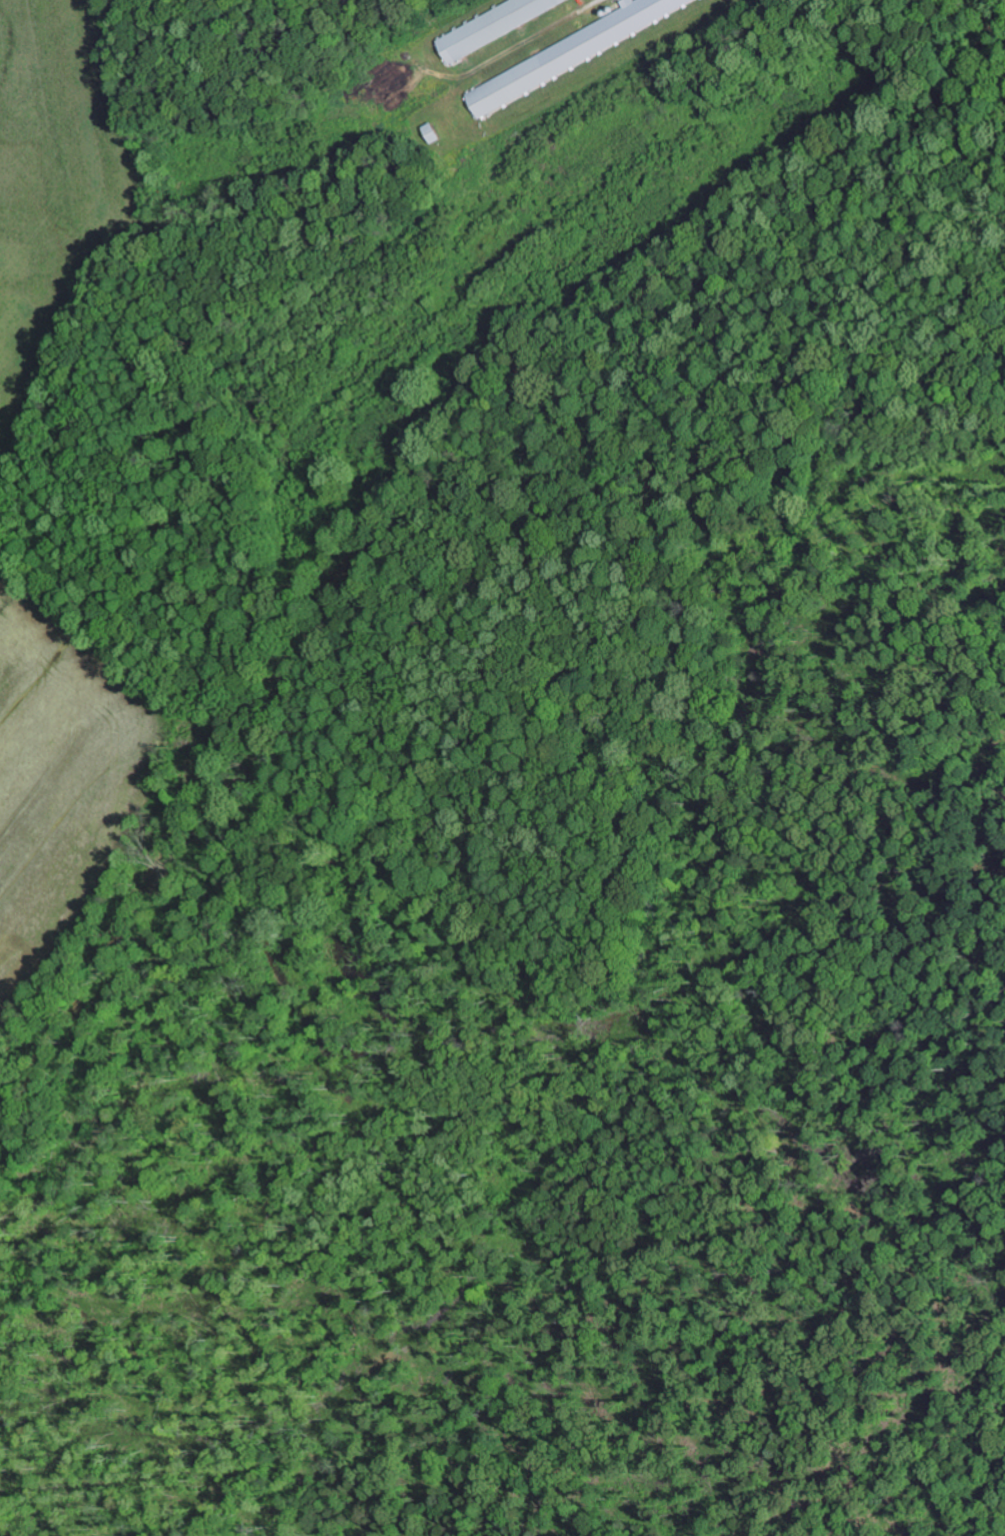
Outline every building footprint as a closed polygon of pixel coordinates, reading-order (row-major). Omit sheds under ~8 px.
[(443,62),(575,0),(495,0),(428,31),(443,62)] [(472,114),(702,0),(619,0),(617,1),(623,12),(461,91),(472,114)]
